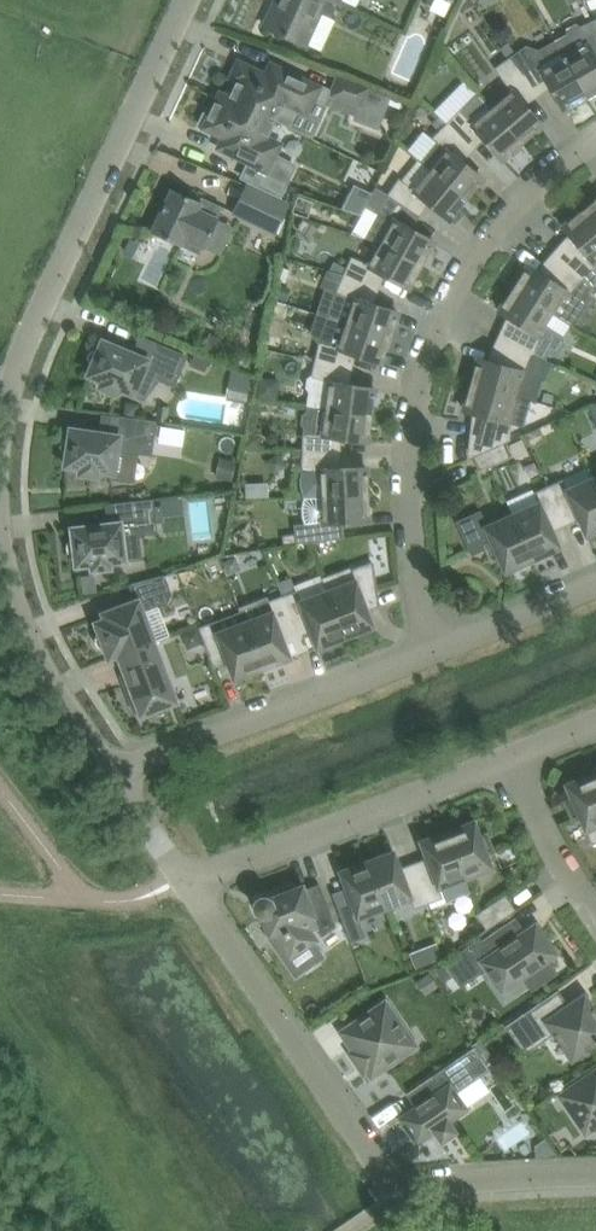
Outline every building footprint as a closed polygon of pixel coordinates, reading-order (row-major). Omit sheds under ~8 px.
[(279,7),(275,5),(266,25),(305,43),(319,12),(330,17),(338,0),(282,0),(279,7)] [(595,54),(595,21),(580,28),(577,21),(564,28),(567,32),(557,38),(568,56),(565,58),(587,96),(595,91),(595,58),(594,55),(595,54)] [(568,56),(557,38),(538,48),(529,45),(512,57),(535,91),(548,81),(564,109),(587,96),(565,58),(568,56)] [(535,91),(512,57),(497,67),(514,91),(495,106),(494,105),(492,106),(522,142),(542,124),(522,100),(535,91)] [(323,88),(311,82),(284,68),(272,63),(267,74),(238,60),(230,76),(236,79),(227,96),(227,97),(274,119),(275,116),(291,124),(298,108),(311,114),(323,88)] [(392,96),(370,88),(370,86),(337,73),(328,96),(358,107),(355,115),(354,119),(379,129),(392,96)] [(465,76),(436,108),(448,120),(478,87),(465,76)] [(522,142),(492,106),(494,105),(480,91),(460,111),(448,124),(469,146),(481,134),(501,159),(510,151),(513,155),(522,147),(519,144),(522,142)] [(227,97),(227,96),(221,93),(212,111),(207,108),(200,124),(205,126),(225,136),(220,147),(250,161),(243,176),(281,194),(295,164),(275,155),(280,143),(265,136),(274,119),(227,97)] [(458,157),(469,146),(448,124),(435,136),(438,139),(420,160),(430,169),(431,169),(466,198),(483,177),(458,157)] [(466,198),(431,169),(430,169),(432,170),(415,190),(400,180),(390,194),(415,212),(424,198),(449,219),(464,200),(466,198)] [(288,203),(247,184),(234,211),(274,231),(288,203)] [(378,213),(365,236),(383,242),(421,264),(434,240),(406,225),(415,212),(390,194),(376,186),(367,207),(378,213)] [(152,231),(200,252),(203,245),(216,217),(214,216),(219,205),(201,196),(199,201),(171,188),(152,231)] [(584,209),(595,224),(595,200),(584,209)] [(584,209),(564,226),(573,238),(557,255),(592,287),(592,286),(595,283),(595,224),(584,209)] [(409,287),(421,264),(383,242),(370,265),(353,258),(348,268),(335,261),(330,270),(346,274),(374,286),(380,272),(409,287)] [(592,287),(557,255),(541,273),(529,265),(514,288),(552,312),(554,309),(574,324),(592,295),(588,293),(592,287)] [(374,286),(346,274),(330,270),(328,269),(321,286),(338,293),(330,317),(347,322),(390,337),(398,311),(367,301),(374,286)] [(552,312),(514,288),(500,310),(512,318),(503,339),(533,352),(546,358),(549,351),(557,355),(565,343),(563,335),(545,322),(552,312)] [(381,362),(390,337),(347,322),(330,317),(321,343),(317,360),(347,367),(350,352),(381,362)] [(174,384),(186,355),(141,336),(134,353),(103,340),(99,350),(95,349),(91,350),(88,354),(88,358),(89,361),(93,364),(88,374),(103,380),(100,385),(117,392),(119,387),(128,390),(137,368),(174,384)] [(479,358),(471,383),(515,395),(533,400),(540,376),(544,377),(551,361),(546,358),(503,339),(493,361),(479,358)] [(190,365),(205,371),(210,358),(195,352),(190,365)] [(343,383),(347,367),(317,360),(313,377),(308,382),(306,391),(309,394),(308,405),(371,414),(375,387),(343,383)] [(232,376),(228,396),(251,401),(256,377),(232,373),(232,376)] [(508,420),(515,395),(471,383),(464,409),(478,413),(474,455),(504,442),(508,440),(510,421),(508,420)] [(368,440),(371,414),(308,405),(307,415),(302,418),(301,427),(305,433),(305,450),(335,452),(336,436),(368,440)] [(62,441),(61,445),(61,449),(63,452),(67,454),(66,464),(81,467),(80,472),(97,475),(98,469),(113,471),(116,452),(124,453),(125,449),(151,453),(156,421),(157,421),(157,420),(119,414),(119,415),(117,434),(95,431),(71,428),(70,438),(66,439),(62,441)] [(510,456),(504,442),(474,455),(480,469),(510,456)] [(334,468),(335,452),(305,450),(303,490),(304,495),(304,496),(368,493),(367,466),(334,468)] [(589,467),(548,485),(562,515),(575,509),(587,535),(595,531),(595,483),(589,467)] [(549,521),(562,515),(548,485),(535,492),(539,502),(513,514),(533,559),(560,547),(549,521)] [(369,520),(368,493),(304,496),(302,506),(302,512),(303,516),(306,524),(297,525),(299,543),(339,537),(337,521),(369,520)] [(67,543),(66,547),(68,551),(71,553),(75,554),(77,564),(92,562),(93,568),(110,566),(109,561),(125,559),(141,557),(138,533),(156,531),(155,521),(163,521),(161,505),(153,506),(152,499),(153,499),(153,498),(131,500),(107,503),(109,523),(72,527),(74,538),(70,539),(67,543)] [(460,520),(458,521),(473,554),(475,553),(474,552),(486,547),(492,560),(499,556),(506,571),(533,559),(513,514),(488,526),(481,511),(460,521),(460,520)] [(373,561),(351,569),(355,579),(353,580),(354,581),(328,590),(346,637),(373,626),(364,600),(377,595),(373,561)] [(142,611),(166,602),(170,593),(164,576),(165,575),(164,574),(129,583),(130,584),(131,584),(136,600),(103,612),(106,618),(96,622),(100,632),(96,634),(95,638),(95,642),(98,645),(102,647),(106,647),(110,657),(119,653),(153,640),(142,611)] [(346,637),(328,590),(302,600),(302,599),(300,600),(297,590),(283,595),(294,626),(308,621),(318,647),(346,637)] [(290,657),(280,631),(294,626),(283,595),(270,600),(268,596),(240,607),(241,611),(263,668),(290,657)] [(263,668),(241,611),(199,627),(211,657),(225,652),(235,678),(263,668)] [(176,700),(153,640),(119,653),(130,681),(124,683),(132,704),(138,702),(142,714),(152,710),(154,713),(158,715),(162,714),(165,712),(167,708),(166,704),(176,700)] [(592,772),(566,783),(573,798),(566,801),(573,818),(580,815),(592,843),(595,841),(595,780),(592,772)] [(474,820),(448,830),(465,876),(490,867),(490,868),(492,867),(486,853),(493,850),(487,833),(480,835),(474,820)] [(465,876),(448,830),(421,840),(431,866),(417,871),(429,902),(443,897),(439,887),(441,886),(441,885),(465,876)] [(394,850),(367,860),(385,907),(409,897),(409,898),(411,898),(415,908),(429,902),(417,871),(403,876),(394,850)] [(385,907),(367,860),(341,870),(351,896),(337,902),(352,942),(366,936),(359,917),(360,917),(360,916),(385,907)] [(334,925),(319,885),(304,890),(302,886),(293,889),(292,885),(277,891),(279,895),(270,899),(268,898),(267,897),(265,897),(262,897),(260,897),(259,898),(258,899),(257,900),(255,903),(255,905),(255,906),(256,908),(257,911),(259,912),(260,913),(261,913),(263,914),(270,932),(273,930),(290,955),(319,936),(311,925),(316,923),(323,933),(334,925)] [(505,895),(478,914),(487,926),(514,908),(505,895)] [(555,953),(541,932),(536,925),(526,931),(520,935),(511,922),(480,943),(479,941),(447,963),(436,970),(444,982),(455,975),(459,980),(484,962),(503,989),(524,974),(532,986),(553,971),(545,959),(555,953)] [(411,950),(416,966),(444,957),(439,941),(411,950)] [(589,1002),(584,995),(568,1006),(558,991),(508,1026),(522,1047),(529,1049),(555,1031),(573,1057),(595,1042),(595,1013),(589,1002)] [(372,1074),(407,1050),(415,1045),(386,1002),(348,1028),(356,1041),(352,1045),(355,1050),(351,1053),(360,1066),(365,1063),(372,1074)] [(486,1064),(475,1048),(409,1093),(418,1106),(402,1117),(417,1140),(435,1128),(442,1138),(454,1130),(447,1120),(465,1108),(454,1091),(479,1074),(477,1070),(486,1064)] [(561,1094),(586,1130),(595,1124),(595,1071),(561,1094)]
